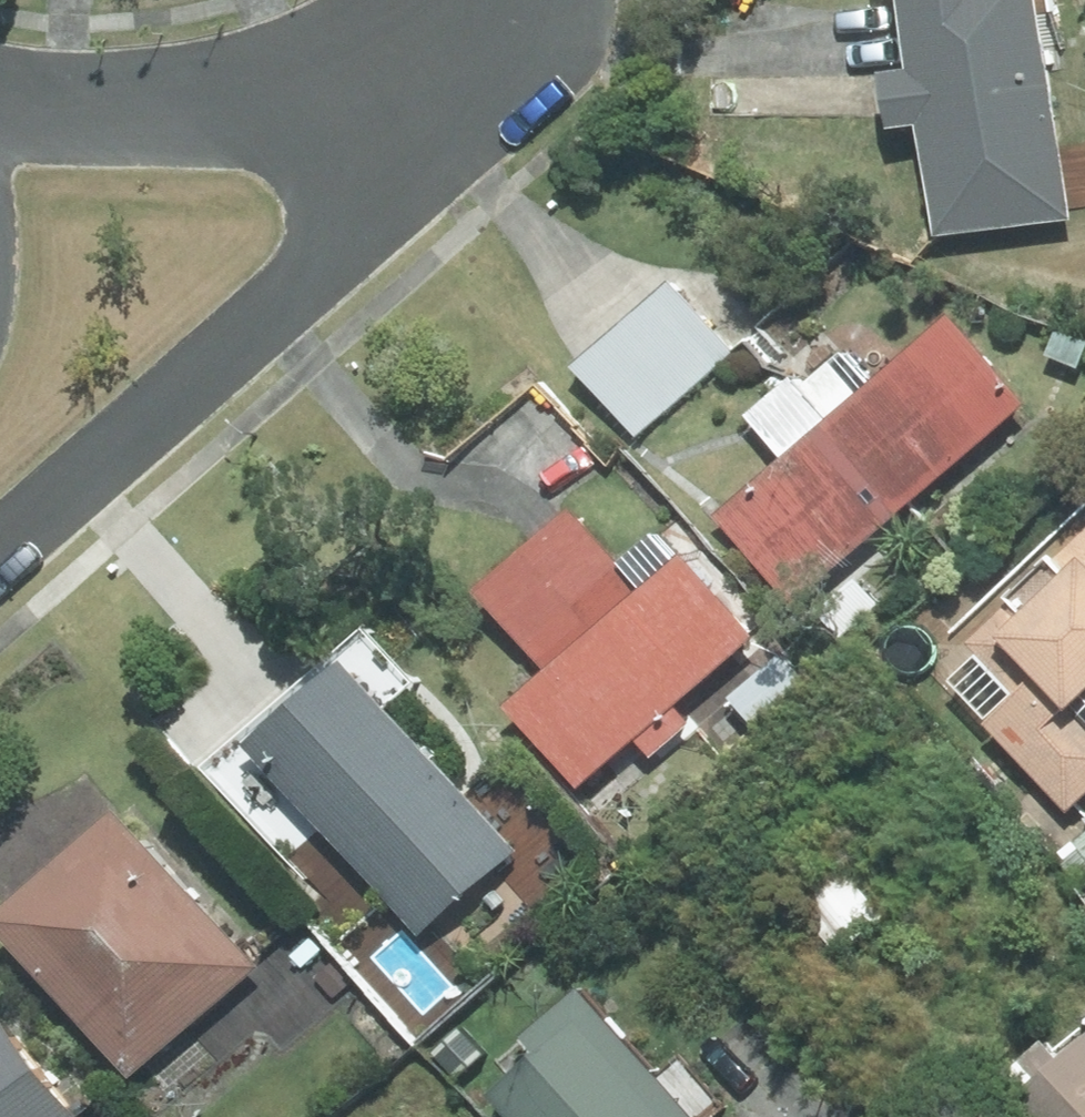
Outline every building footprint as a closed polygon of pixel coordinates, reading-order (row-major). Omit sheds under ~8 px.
[(899,70),(905,126),(932,123),(944,233),(1081,218),(1056,0),(918,0),(925,67),(899,70)] [(642,444),(767,325),(704,258),(578,377),(642,444)] [(863,392),(835,361),(809,384),(798,373),(749,417),(788,460),(715,526),(796,615),(1036,396),(956,308),(863,392)] [(512,711),(582,792),(644,739),(659,756),(701,720),(686,702),(766,632),(696,551),(654,588),(585,509),(483,597),(552,676),(512,711)] [(1078,818),(1084,811),(1084,535),(940,670),(1078,818)] [(366,661),(267,744),(426,935),(525,852),(366,661)] [(0,922),(135,1082),(272,966),(138,806),(0,922)] [(897,911),(845,854),(796,899),(847,956),(897,911)] [(496,1091),(517,1116),(702,1116),(595,987),(535,1036),(546,1050),(496,1091)] [(10,1014),(0,1022),(0,1116),(88,1116),(10,1014)] [(1003,1107),(1012,1116),(1084,1116),(1084,1037),(1003,1107)]
